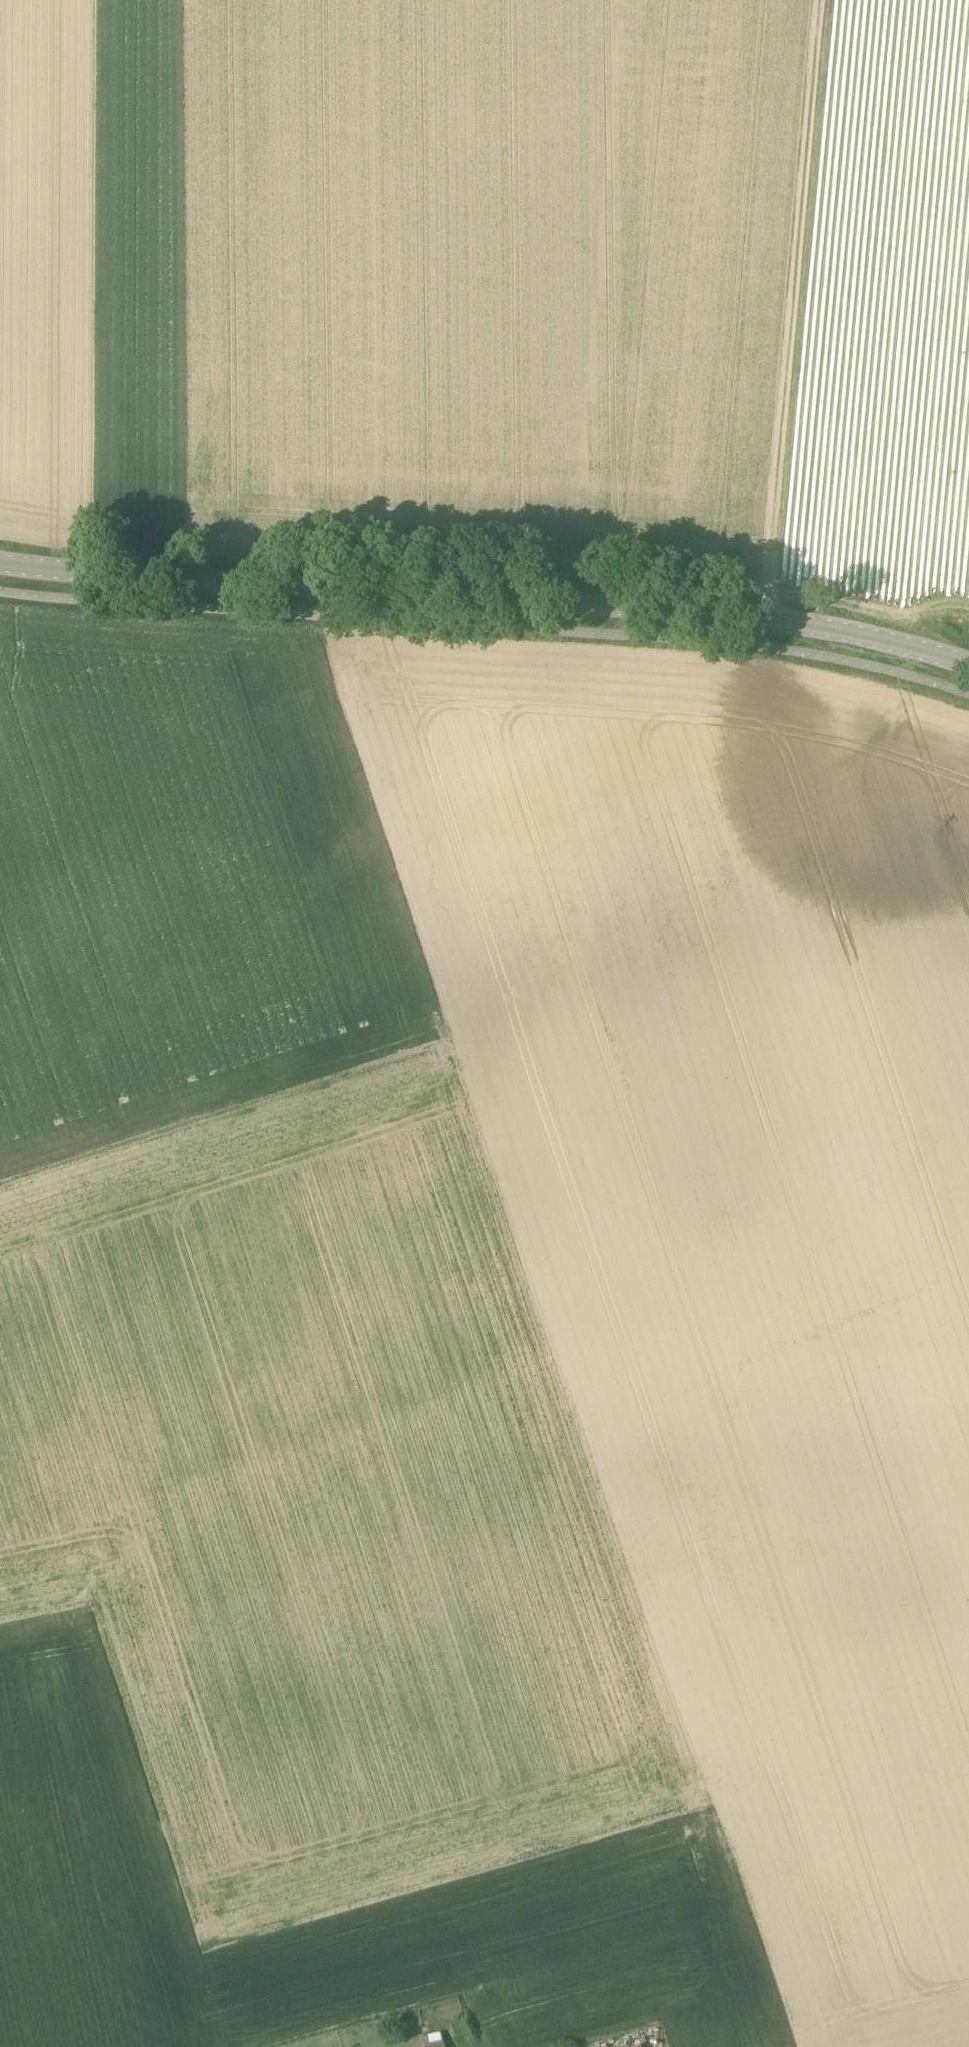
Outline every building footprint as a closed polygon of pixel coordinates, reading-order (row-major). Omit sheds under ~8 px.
[(426,2046),(444,2046),(441,2034),(424,2039),(426,2046)]
